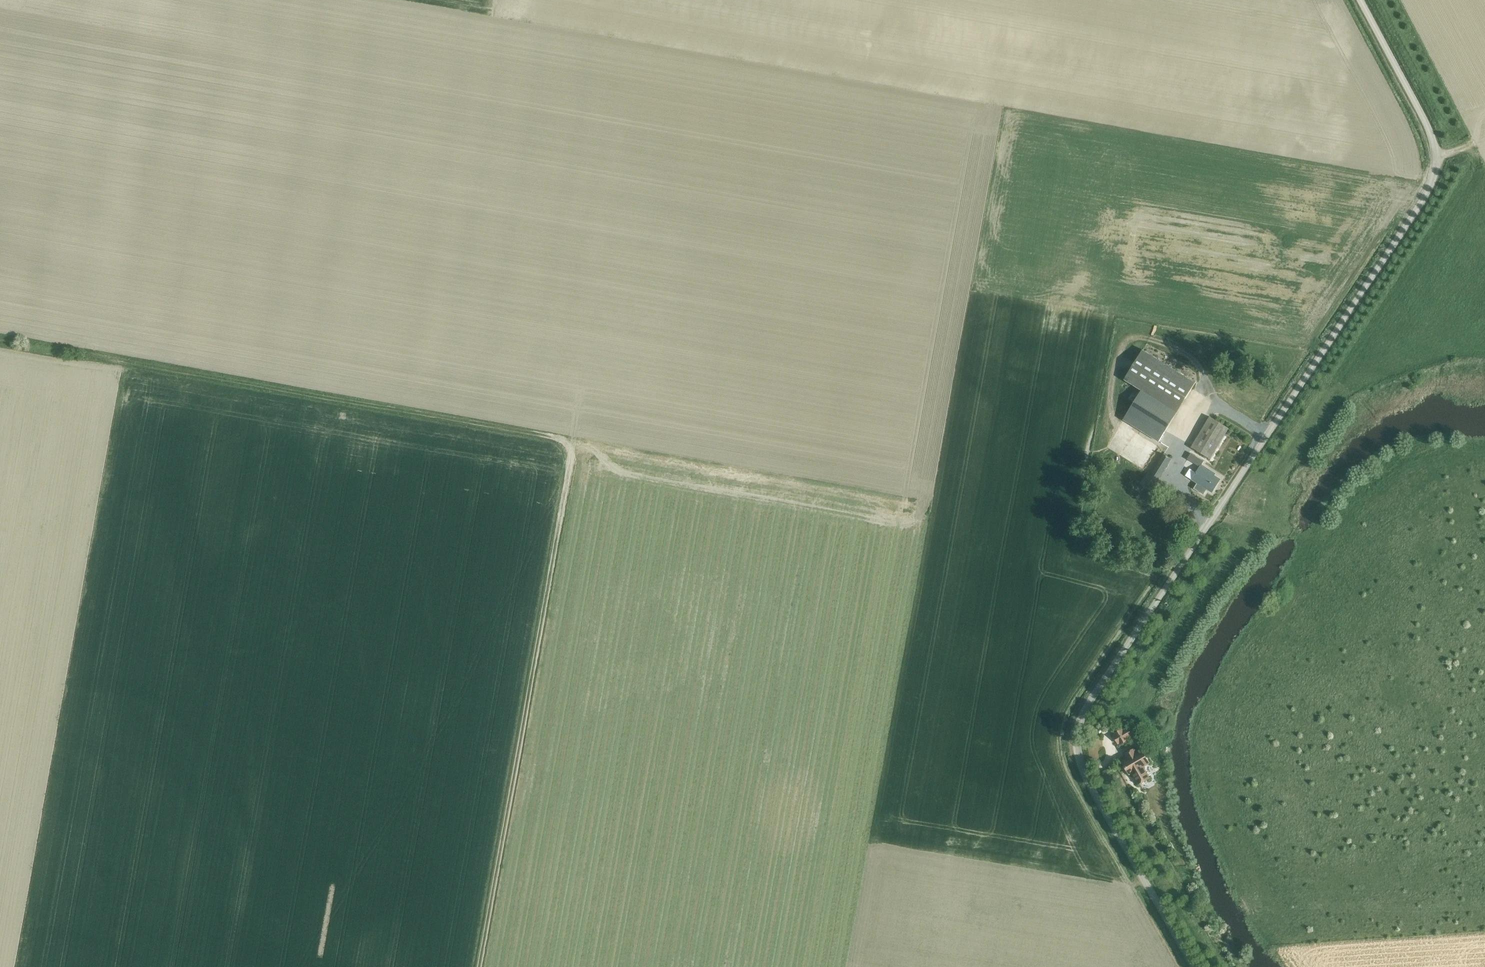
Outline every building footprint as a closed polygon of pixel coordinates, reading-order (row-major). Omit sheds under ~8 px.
[(1143,350),(1124,380),(1134,387),(1141,391),(1133,402),(1123,419),(1159,442),(1195,383),(1143,350)] [(1191,448),(1210,459),(1228,428),(1210,417),(1191,448)] [(1190,469),(1185,476),(1197,484),(1194,488),(1203,494),(1206,489),(1212,493),(1221,479),(1215,475),(1216,473),(1202,465),(1204,462),(1190,453),(1187,459),(1199,467),(1196,473),(1190,469)] [(1153,488),(1171,459),(1163,454),(1145,484),(1153,488)] [(1114,735),(1113,735),(1118,745),(1119,744),(1120,745),(1129,740),(1128,738),(1132,736),(1127,727),(1123,730),(1122,729),(1113,734),(1114,735)] [(1150,778),(1143,767),(1150,763),(1142,749),(1136,753),(1134,748),(1125,754),(1127,758),(1121,762),(1129,775),(1132,773),(1138,785),(1150,778)]
